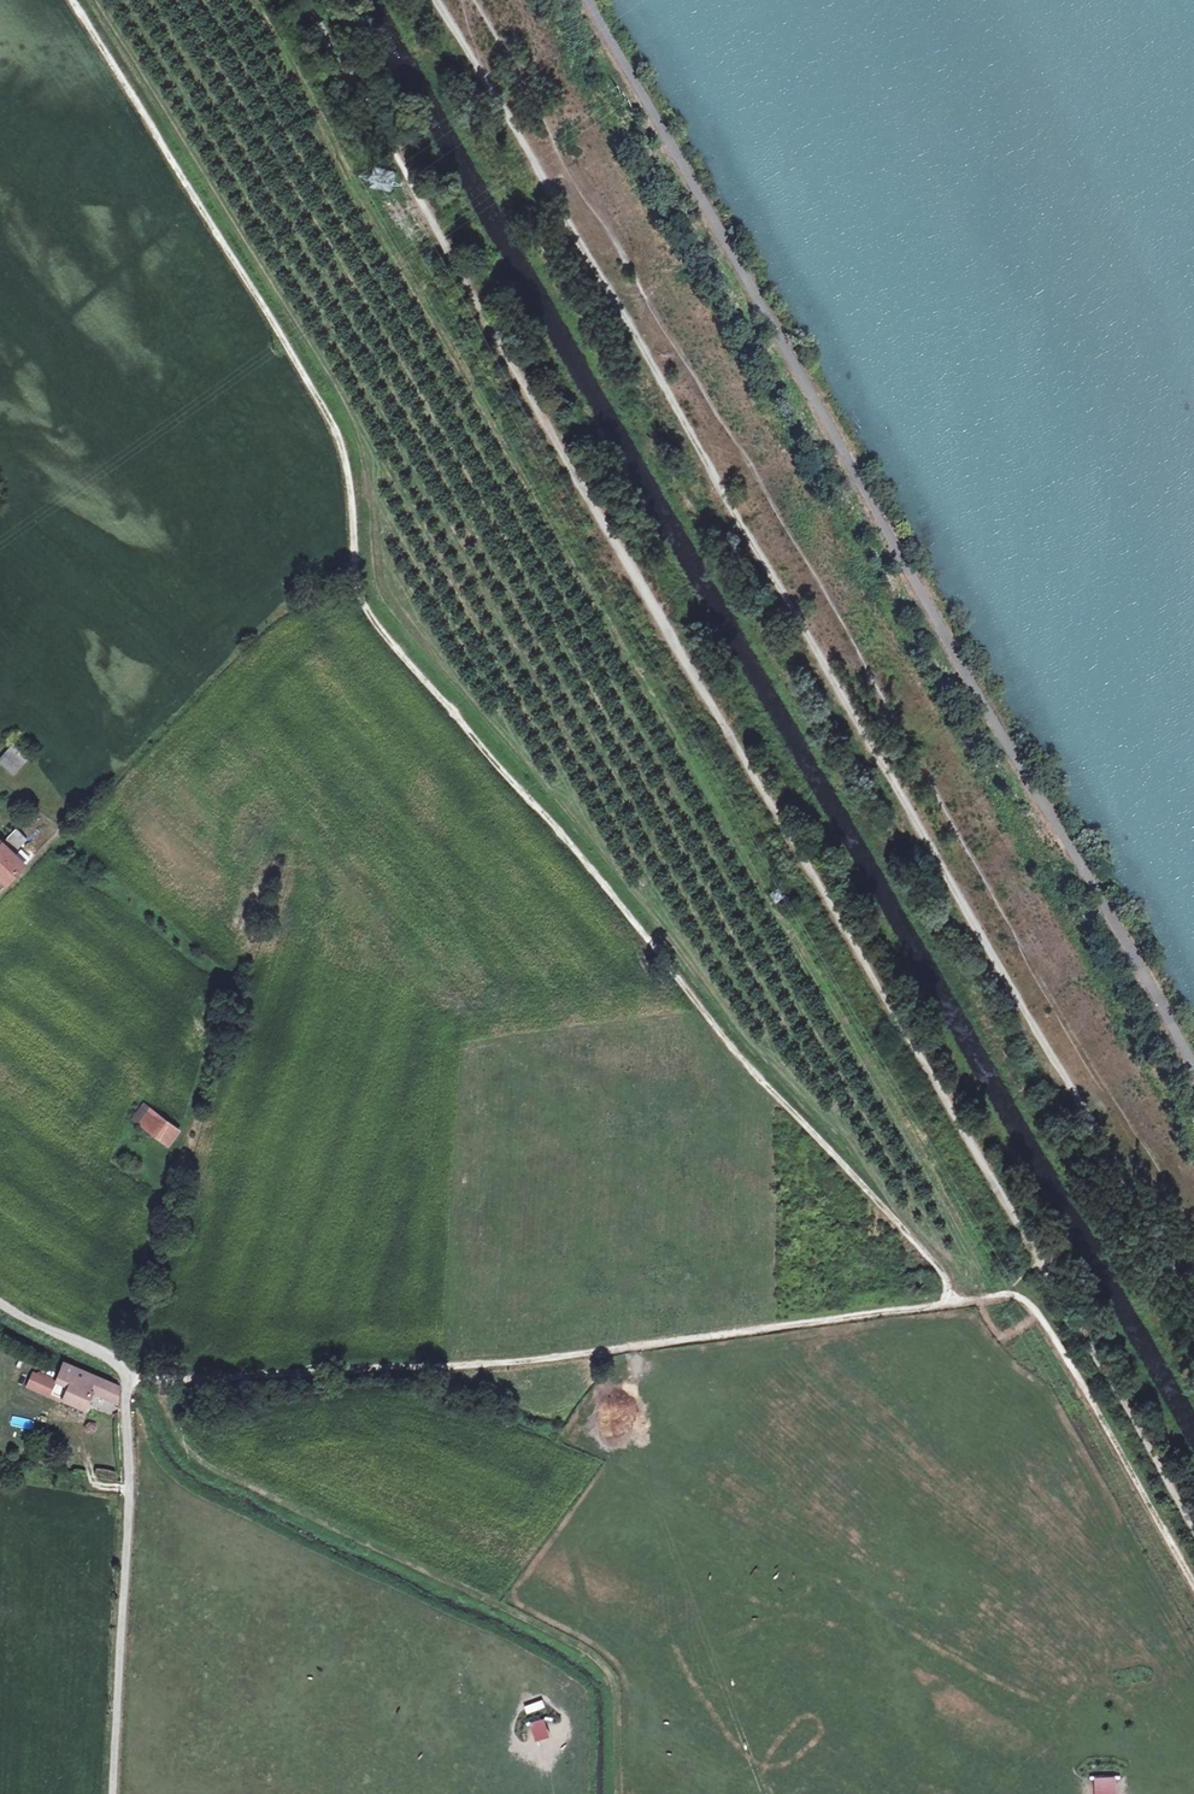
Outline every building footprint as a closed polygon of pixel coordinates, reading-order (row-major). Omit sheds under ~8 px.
[(0,757),(0,764),(14,775),(29,758),(11,743),(0,757)] [(16,830),(5,842),(15,851),(26,840),(16,830)] [(0,847),(0,879),(6,885),(24,865),(2,845),(0,847)] [(132,1119),(139,1126),(150,1111),(142,1105),(132,1119)] [(152,1135),(163,1120),(150,1111),(139,1126),(152,1135)] [(163,1120),(152,1135),(166,1145),(177,1130),(163,1120)] [(122,1152),(115,1161),(131,1173),(138,1165),(122,1152)] [(120,1388),(65,1362),(52,1389),(66,1395),(62,1402),(84,1411),(92,1394),(113,1402),(118,1403),(120,1388)] [(11,1416),(10,1426),(32,1430),(34,1420),(11,1416)] [(1094,1778),(1106,1779),(1106,1769),(1094,1768),(1094,1778)]
